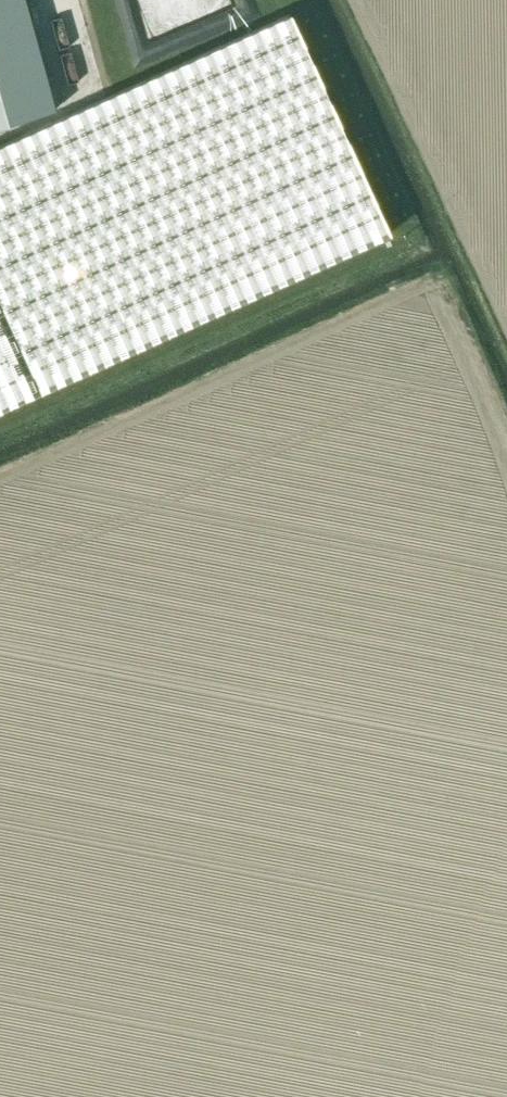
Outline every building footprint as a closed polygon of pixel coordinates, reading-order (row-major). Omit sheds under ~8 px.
[(27,0),(0,0),(0,36),(21,110),(55,100),(27,0)] [(107,0),(37,0),(62,91),(127,73),(107,0)] [(390,234),(290,15),(0,146),(0,410),(390,234)] [(18,120),(0,57),(0,125),(18,120)]
